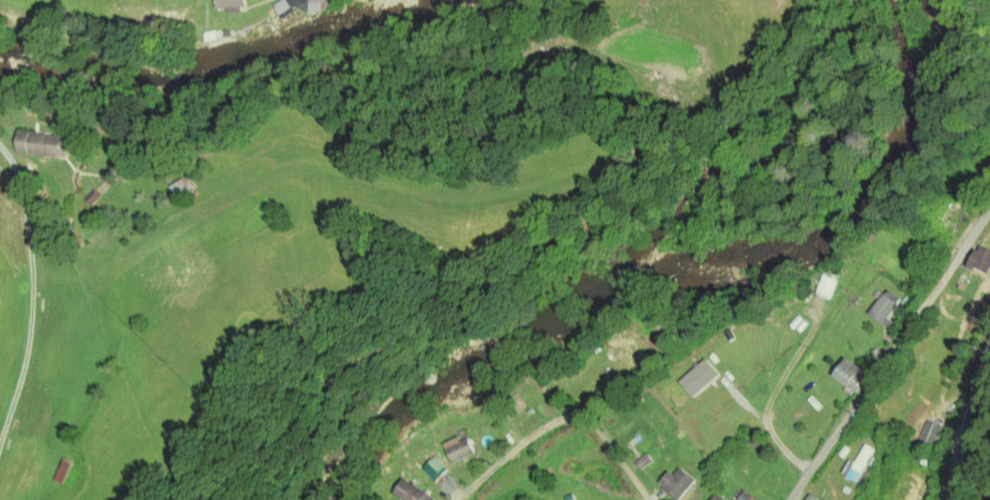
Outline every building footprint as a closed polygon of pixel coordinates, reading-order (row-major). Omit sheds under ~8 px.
[(216,10),(215,0),(246,0),(246,8),(241,8),(242,14),(227,15),(227,9),(216,10)] [(271,6),(280,0),(284,0),(290,8),(278,16),(271,6)] [(307,13),(307,0),(326,0),(326,12),(307,13)] [(205,34),(217,32),(217,33),(225,32),(226,32),(231,31),(232,39),(226,39),(225,36),(218,38),(218,41),(207,43),(205,34)] [(66,159),(67,137),(17,135),(16,157),(66,159)] [(197,195),(187,177),(169,187),(178,205),(197,195)] [(982,246),(989,251),(989,266),(985,274),(975,268),(972,273),(965,268),(976,251),(978,252),(982,246)] [(822,275),(835,280),(828,299),(815,294),(822,275)] [(877,322),(868,315),(883,294),(885,296),(888,292),(899,300),(896,304),(897,304),(886,319),(891,322),(885,330),(876,323),(877,322)] [(905,296),(910,300),(904,307),(899,303),(905,296)] [(969,310),(975,314),(972,320),(966,317),(969,310)] [(798,316),(802,319),(792,330),(788,326),(798,316)] [(807,324),(799,333),(793,329),(801,319),(807,324)] [(616,337),(621,348),(628,345),(622,333),(616,337)] [(875,348),(882,352),(877,360),(870,356),(875,348)] [(676,377),(704,353),(721,373),(692,397),(676,377)] [(859,388),(855,394),(848,389),(849,389),(846,387),(845,388),(832,378),(845,360),(858,370),(856,373),(863,378),(857,386),(859,388)] [(631,401),(638,396),(642,401),(635,407),(631,401)] [(786,397),(790,400),(782,411),(778,407),(786,397)] [(946,407),(951,409),(946,419),(941,417),(946,407)] [(927,422),(940,427),(932,449),(918,443),(927,422)] [(757,436),(764,441),(757,450),(750,445),(757,436)] [(460,443),(466,440),(473,455),(458,462),(458,461),(451,465),(441,445),(457,437),(460,443)] [(628,443),(633,439),(636,443),(631,447),(628,443)] [(854,464),(865,445),(873,450),(870,456),(874,458),(869,467),(865,464),(854,483),(845,478),(846,477),(842,474),(849,461),(854,464)] [(844,447),(849,451),(843,459),(838,455),(844,447)] [(634,463),(647,454),(652,462),(640,471),(634,463)] [(929,459),(927,467),(913,464),(915,455),(929,459)] [(435,458),(447,471),(434,483),(422,471),(435,458)] [(71,463),(62,460),(53,482),(62,486),(71,463)] [(694,481),(679,499),(674,499),(662,491),(663,489),(658,485),(668,473),(673,477),(679,469),(694,481)] [(402,480),(432,499),(398,499),(392,496),(402,480)] [(845,486),(851,491),(847,496),(841,491),(845,486)] [(744,492),(758,499),(739,499),(744,492)]
